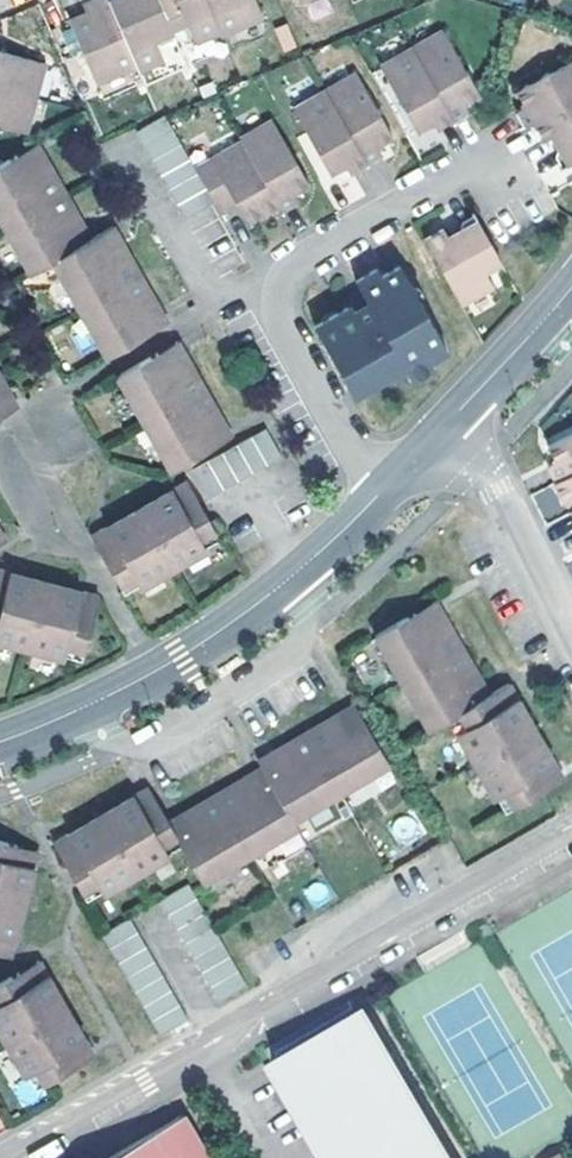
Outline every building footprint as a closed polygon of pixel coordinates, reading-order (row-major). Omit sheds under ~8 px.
[(99,89),(140,72),(139,71),(112,5),(110,0),(93,8),(97,16),(92,18),(88,20),(71,28),(99,89)] [(140,72),(144,78),(168,68),(161,52),(176,45),(172,35),(157,0),(146,0),(139,3),(135,5),(129,7),(127,0),(124,0),(112,5),(139,71),(140,72)] [(224,35),(208,0),(157,0),(172,35),(189,28),(197,45),(224,35)] [(256,0),(208,0),(224,35),(225,40),(266,22),(256,0)] [(85,12),(88,20),(92,18),(97,16),(93,8),(85,12)] [(443,34),(412,51),(452,122),(468,113),(464,106),(479,98),(461,67),(443,34)] [(401,104),(414,127),(418,135),(434,127),(436,130),(452,122),(412,51),(381,69),(401,104)] [(41,106),(51,73),(0,59),(0,94),(41,106)] [(516,94),(525,110),(518,114),(527,129),(531,127),(571,103),(571,61),(543,78),(516,94)] [(356,75),(325,92),(364,162),(380,153),(376,148),(392,139),(375,108),(356,75)] [(364,162),(325,92),(294,109),(315,146),(331,175),(347,166),(350,170),(364,162)] [(41,106),(0,94),(0,127),(33,135),(41,106)] [(556,152),(566,171),(571,167),(571,103),(531,127),(541,145),(549,141),(550,143),(561,136),(564,141),(567,147),(556,152)] [(166,117),(135,130),(154,162),(183,146),(166,117)] [(242,139),(244,142),(282,208),(283,211),(298,203),(295,196),(313,186),(295,157),(274,121),(242,139)] [(453,125),(452,122),(436,130),(438,133),(453,125)] [(550,143),(556,152),(567,147),(564,141),(561,136),(550,143)] [(28,142),(0,158),(5,166),(10,176),(38,160),(28,142)] [(250,226),(282,208),(244,142),(197,169),(214,198),(222,194),(229,190),(234,198),(250,226)] [(188,219),(216,203),(214,198),(197,169),(183,146),(154,162),(188,219)] [(38,160),(10,176),(5,166),(0,158),(0,232),(22,270),(45,258),(100,353),(133,334),(130,329),(126,323),(152,308),(112,241),(87,255),(83,248),(78,241),(77,238),(54,251),(49,243),(46,237),(73,221),(38,160)] [(366,165),(364,162),(350,170),(351,173),(366,165)] [(218,207),(234,198),(229,190),(222,194),(214,198),(216,203),(218,207)] [(54,251),(77,238),(82,236),(73,221),(46,237),(49,243),(54,251)] [(104,226),(78,241),(83,248),(87,255),(112,241),(104,226)] [(422,240),(429,251),(439,245),(449,240),(442,229),(422,240)] [(459,258),(453,248),(449,240),(439,245),(429,251),(460,306),(492,288),(485,273),(502,262),(483,231),(464,242),(470,252),(459,258)] [(464,242),(453,248),(459,258),(470,252),(464,242)] [(383,281),(378,272),(357,283),(363,293),(357,296),(346,302),(350,310),(316,328),(350,389),(363,381),(368,387),(388,376),(385,371),(401,363),(405,370),(412,381),(432,370),(428,363),(446,353),(399,271),(383,281)] [(130,329),(133,334),(158,320),(152,308),(126,323),(130,329)] [(150,374),(177,360),(168,344),(142,359),(146,366),(150,374)] [(187,439),(214,424),(177,360),(150,374),(146,366),(142,359),(111,376),(164,473),(196,455),(192,447),(187,439)] [(390,379),(405,370),(401,363),(385,371),(388,376),(390,379)] [(13,408),(4,392),(0,394),(0,415),(13,408)] [(192,447),(196,455),(223,440),(214,424),(187,439),(192,447)] [(202,498),(274,457),(258,429),(186,471),(202,498)] [(571,474),(571,433),(544,447),(553,463),(545,467),(553,484),(571,474)] [(553,484),(551,485),(561,505),(569,500),(571,499),(571,474),(553,484)] [(179,484),(164,493),(179,521),(186,516),(194,511),(179,484)] [(164,493),(98,530),(114,558),(107,562),(100,566),(113,588),(127,580),(134,591),(198,554),(192,543),(207,535),(194,511),(186,516),(179,521),(164,493)] [(84,538),(100,566),(107,562),(114,558),(98,530),(84,538)] [(58,661),(61,648),(79,653),(86,630),(76,627),(68,625),(77,594),(4,574),(0,589),(0,645),(58,661)] [(95,599),(77,594),(68,625),(76,627),(86,630),(95,599)] [(412,640),(440,625),(432,608),(404,623),(408,631),(412,640)] [(476,692),(440,625),(412,640),(408,631),(404,623),(372,640),(423,736),(453,722),(449,714),(445,707),(476,692)] [(453,723),(475,712),(484,707),(476,692),(445,707),(449,714),(453,722),(453,723)] [(484,707),(475,712),(479,719),(483,726),(511,711),(503,697),(484,707)] [(352,711),(336,719),(350,746),(358,742),(366,738),(352,711)] [(518,793),(546,778),(511,711),(483,726),(479,719),(475,712),(453,723),(461,737),(449,743),(485,811),(496,805),(504,820),(526,808),(521,800),(518,793)] [(277,785),(268,790),(274,800),(265,804),(258,808),(243,780),(178,815),(192,844),(185,848),(179,851),(196,882),(289,831),(284,823),(383,769),(366,738),(358,742),(350,746),(336,719),(270,755),(284,782),(277,785)] [(253,764),(258,772),(268,790),(277,785),(284,782),(270,755),(253,764)] [(274,800),(268,790),(258,772),(243,780),(258,808),(265,804),(274,800)] [(521,800),(526,808),(554,793),(546,778),(518,793),(521,800)] [(143,790),(129,798),(144,826),(151,822),(158,818),(143,790)] [(71,866),(63,870),(75,892),(90,884),(96,896),(162,860),(155,847),(172,839),(164,822),(161,824),(158,818),(151,822),(144,826),(129,798),(63,834),(78,862),(71,866)] [(164,822),(172,839),(179,851),(185,848),(192,844),(178,815),(164,822)] [(48,842),(63,870),(71,866),(78,862),(63,834),(48,842)] [(29,869),(33,852),(4,844),(1,852),(0,857),(0,861),(29,869)] [(11,942),(29,869),(0,861),(0,939),(11,942)] [(180,885),(151,901),(209,1002),(238,987),(180,885)] [(121,917),(93,934),(152,1036),(182,1019),(121,917)] [(11,942),(0,939),(0,956),(7,958),(11,942)] [(16,991),(42,977),(34,962),(8,976),(12,983),(16,991)] [(0,981),(0,1043),(21,1079),(32,1073),(40,1086),(62,1074),(58,1066),(54,1059),(81,1044),(42,977),(16,991),(12,983),(8,976),(0,981)] [(327,1157),(453,1157),(364,1007),(270,1062),(327,1157)] [(58,1066),(62,1074),(89,1058),(81,1044),(54,1059),(58,1066)] [(180,1114),(104,1157),(205,1157),(180,1114)]
